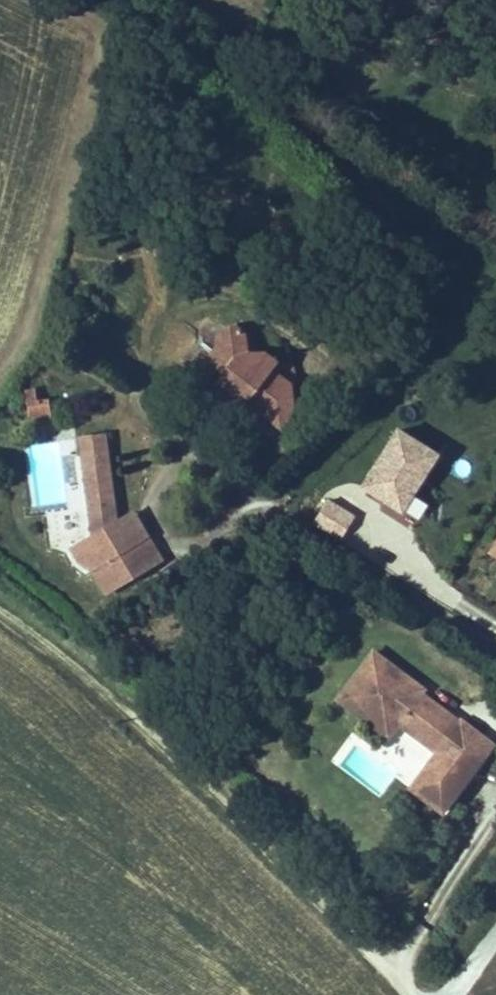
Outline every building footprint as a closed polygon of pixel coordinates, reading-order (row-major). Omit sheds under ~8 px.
[(252,412),(255,408),(288,436),(301,420),(297,391),(279,377),(287,368),(273,357),(264,368),(250,356),(248,335),(241,330),(226,332),(221,339),(223,351),(210,367),(227,380),(221,387),(252,412)] [(301,363),(287,368),(279,377),(297,391),(308,387),(301,363)] [(23,420),(48,422),(49,396),(25,395),(23,420)] [(436,452),(393,428),(360,486),(403,511),(436,452)] [(107,434),(77,437),(92,531),(116,516),(107,434)] [(355,513),(327,498),(313,524),(341,539),(355,513)] [(44,511),(51,545),(85,538),(79,504),(44,511)] [(164,560),(133,510),(70,548),(105,601),(164,560)] [(339,696),(367,715),(379,698),(402,713),(399,717),(440,745),(429,761),(461,784),(495,749),(495,747),(462,714),(421,686),(411,679),(414,675),(372,647),(339,696)] [(414,675),(411,679),(421,686),(414,675)] [(379,698),(367,715),(383,736),(399,717),(402,713),(379,698)] [(461,784),(429,761),(408,788),(446,811),(461,784)]
